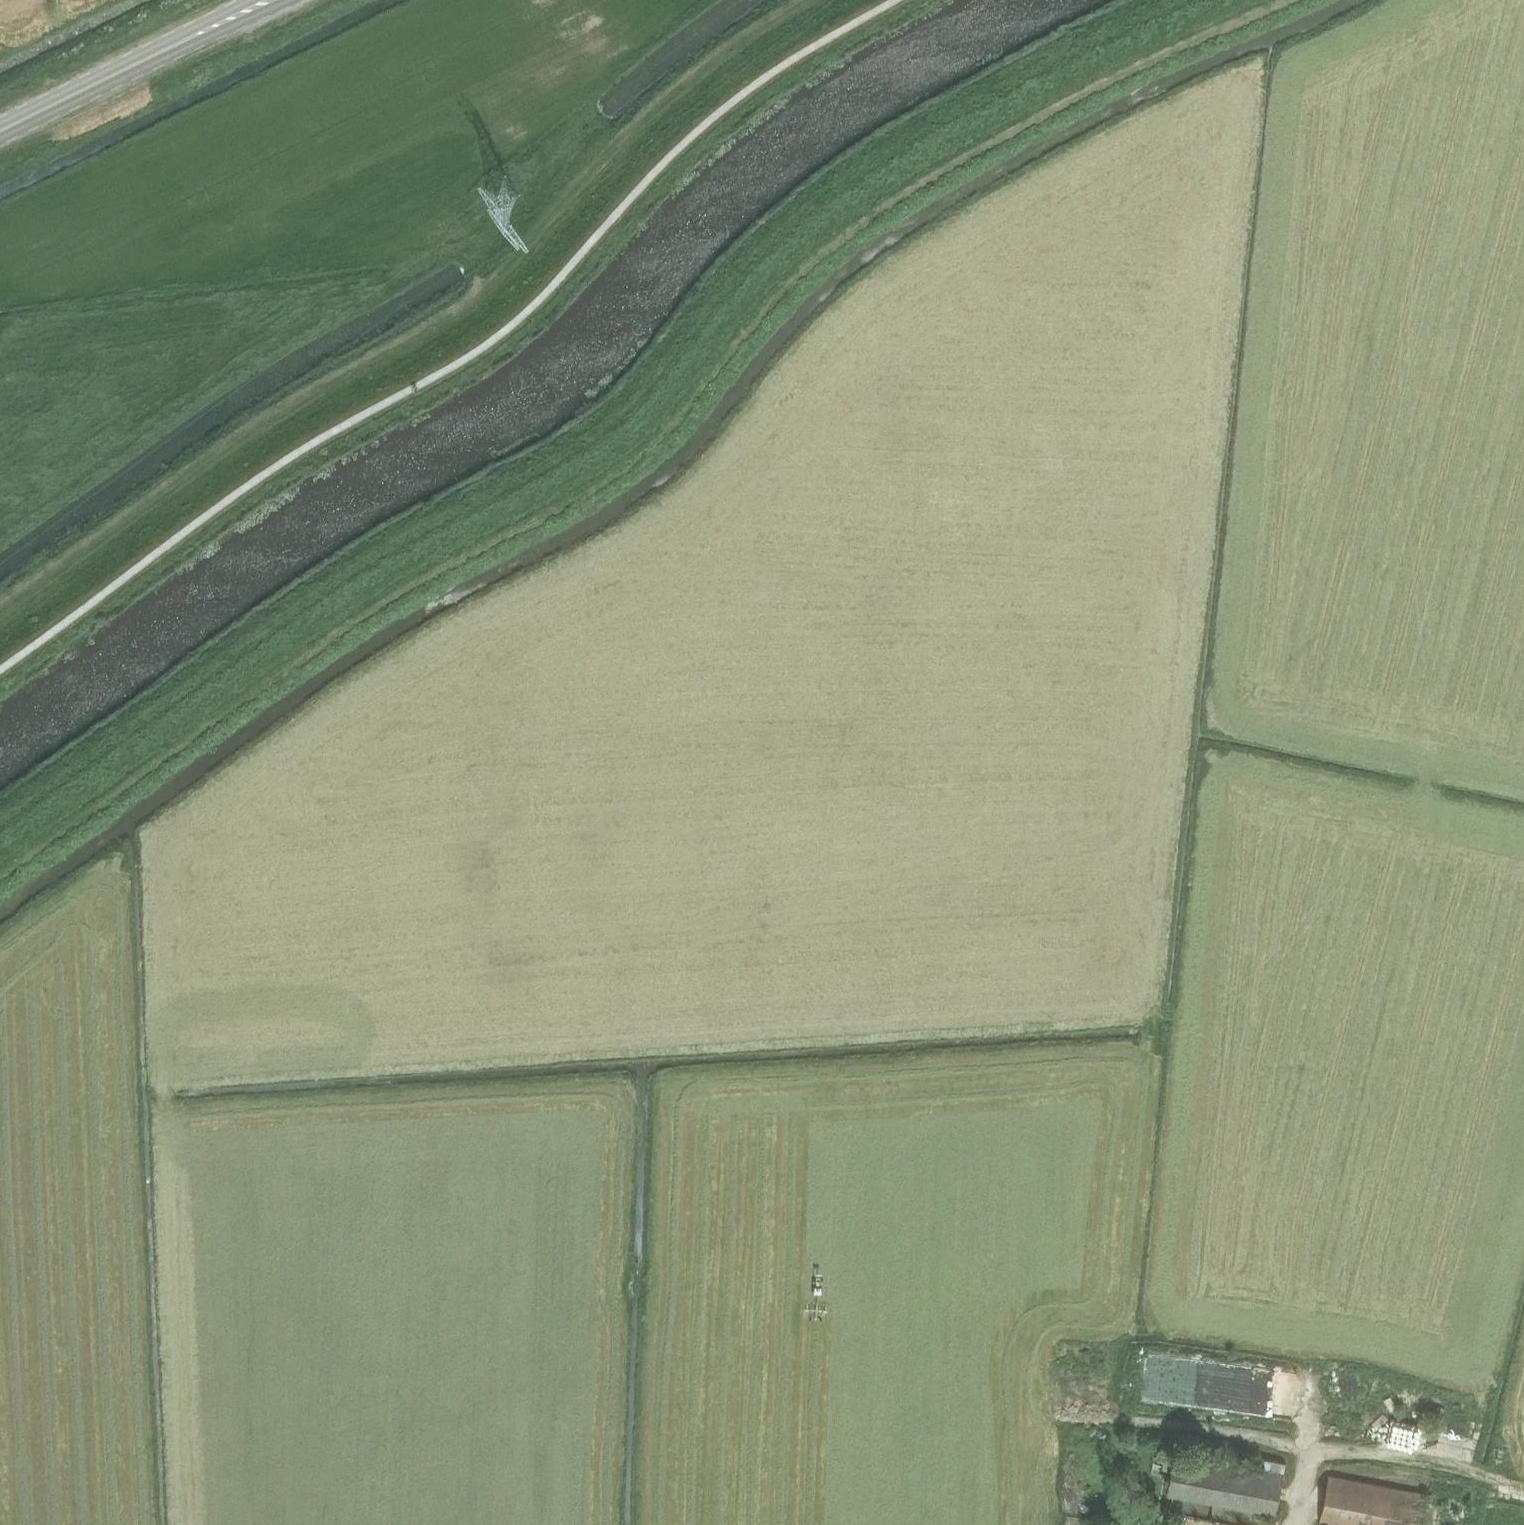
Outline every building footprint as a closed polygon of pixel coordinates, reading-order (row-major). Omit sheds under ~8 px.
[(1167,1496),(1275,1517),(1286,1463),(1265,1459),(1263,1469),(1176,1452),(1167,1496)] [(1319,1522),(1333,1524),(1417,1524),(1420,1505),(1423,1494),(1328,1476),(1319,1522)]
